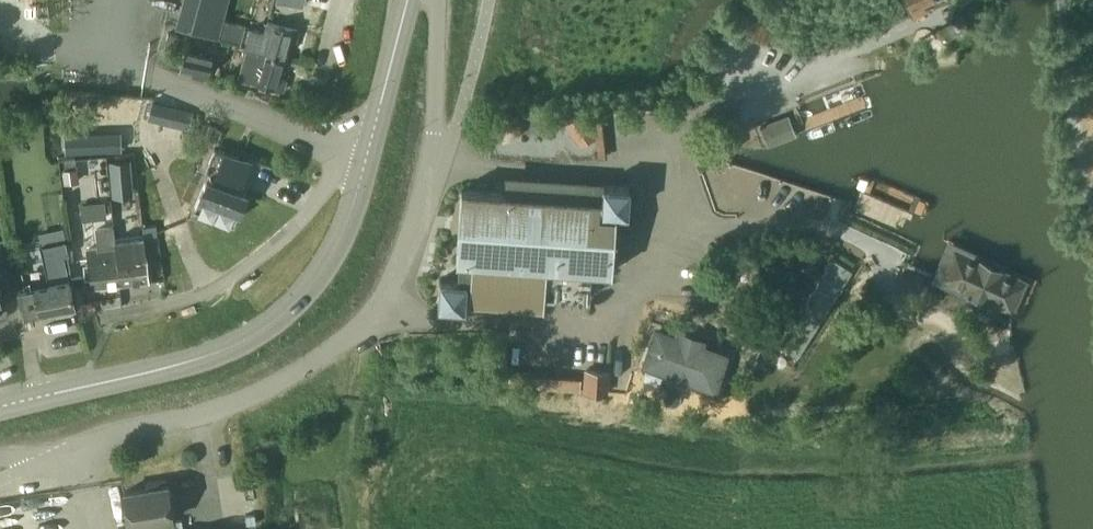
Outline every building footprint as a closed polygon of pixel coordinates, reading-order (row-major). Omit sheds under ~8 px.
[(182,30),(220,39),(230,0),(189,0),(182,30)] [(910,12),(937,1),(936,0),(905,0),(910,12)] [(225,22),(220,37),(242,43),(241,45),(247,47),(267,52),(267,53),(286,58),(291,40),(296,42),(300,30),(294,28),(270,22),(267,32),(253,28),(253,25),(247,23),(246,27),(227,22),(225,22)] [(186,36),(169,32),(166,44),(183,48),(186,36)] [(247,47),(238,78),(247,80),(247,79),(259,83),(278,88),(285,90),(288,78),(281,77),(286,58),(267,53),(267,52),(247,47)] [(214,57),(186,50),(181,69),(209,76),(214,57)] [(194,111),(152,100),(147,118),(189,129),(194,111)] [(567,122),(566,123),(575,136),(589,126),(587,124),(580,113),(567,122)] [(104,132),(105,152),(122,151),(121,132),(104,132)] [(65,153),(83,152),(83,133),(65,133),(65,153)] [(202,187),(195,201),(234,221),(248,193),(239,189),(252,162),(222,147),(202,187)] [(79,181),(76,159),(63,160),(65,183),(79,181)] [(133,159),(111,161),(114,198),(135,196),(133,159)] [(443,276),(442,302),(467,304),(468,293),(546,299),(547,278),(548,264),(612,269),(616,212),(629,213),(631,187),(604,185),(603,201),(505,194),(463,191),(463,199),(462,205),(459,251),(461,251),(459,277),(443,276)] [(108,219),(106,202),(82,204),(84,221),(108,219)] [(94,287),(122,284),(118,246),(116,246),(114,226),(96,228),(98,248),(90,248),(94,287)] [(117,239),(118,246),(122,284),(150,282),(146,236),(117,239)] [(1009,271),(934,239),(920,273),(995,305),(1009,271)] [(851,268),(833,256),(775,346),(793,358),(851,268)] [(76,308),(68,267),(49,271),(51,282),(31,286),(31,282),(24,283),(25,287),(19,289),(24,318),(76,308)] [(693,336),(658,325),(647,358),(682,370),(693,336)] [(693,336),(682,370),(716,381),(727,347),(693,336)] [(609,370),(584,369),(583,390),(608,391),(609,370)] [(167,480),(146,483),(147,488),(125,492),(131,528),(171,528),(169,522),(173,522),(167,480)]
